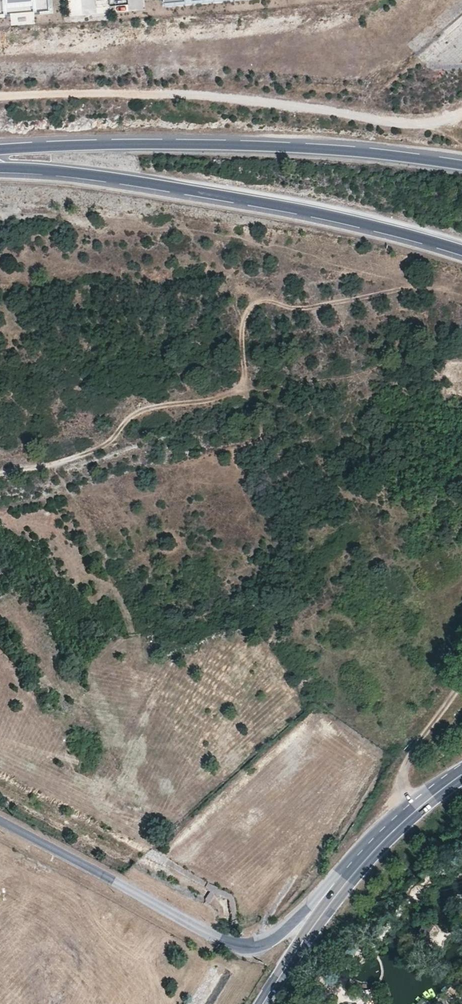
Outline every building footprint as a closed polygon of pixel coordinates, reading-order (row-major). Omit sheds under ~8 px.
[(49,0),(0,0),(0,15),(50,10),(49,0)] [(127,10),(143,9),(143,0),(127,0),(127,10)]
